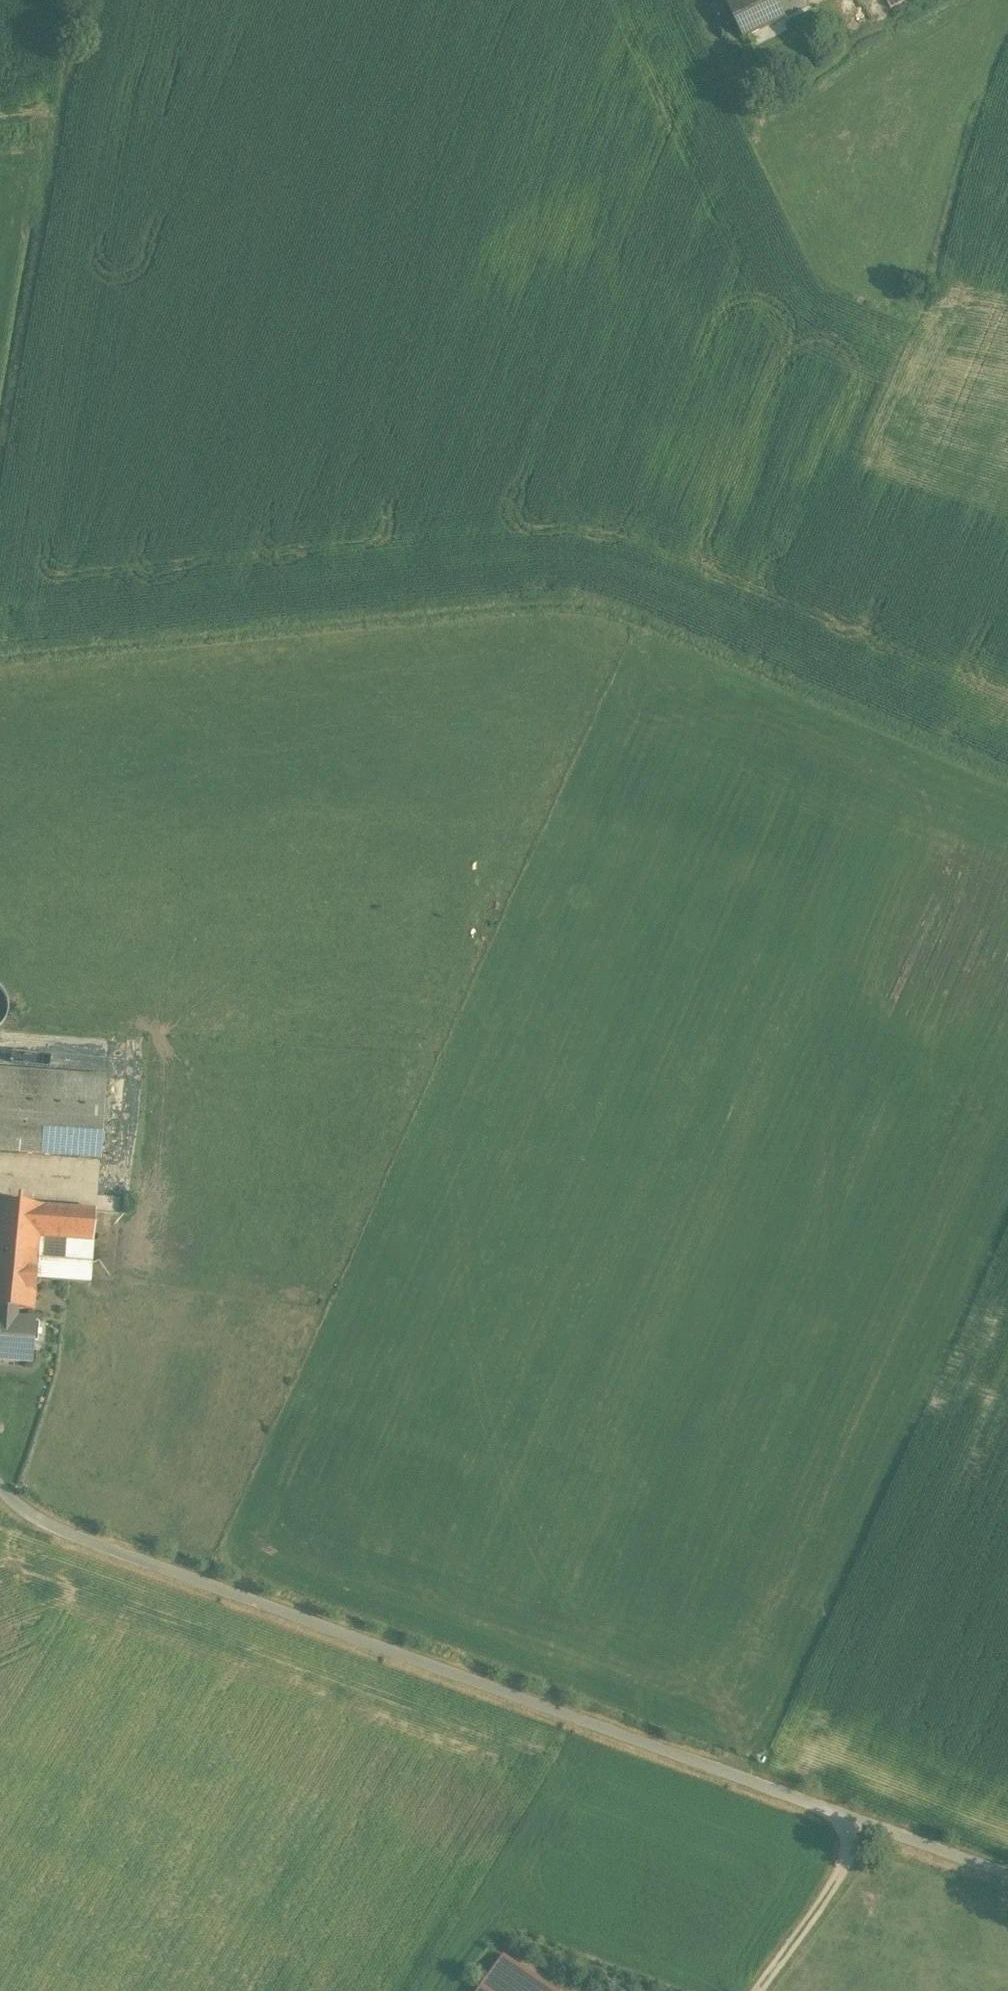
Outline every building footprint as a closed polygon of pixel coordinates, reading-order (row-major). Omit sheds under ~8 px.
[(726,2),(742,37),(784,17),(776,0),(730,0),(726,2)] [(895,9),(914,0),(891,0),(895,9)] [(9,1009),(7,999),(1,991),(0,990),(0,1030),(2,1028),(7,1020),(9,1009)] [(0,1070),(0,1152),(98,1159),(104,1078),(0,1070)] [(0,1203),(0,1308),(10,1309),(30,1310),(30,1311),(32,1311),(35,1280),(38,1237),(41,1206),(0,1203)] [(94,1210),(41,1206),(38,1237),(35,1280),(89,1283),(92,1242),(94,1210)] [(0,1308),(0,1320),(9,1321),(10,1309),(0,1308)] [(30,1363),(32,1341),(29,1341),(31,1324),(33,1324),(33,1323),(9,1321),(0,1320),(0,1361),(30,1363)] [(482,1990),(551,1990),(505,1958),(482,1990)]
